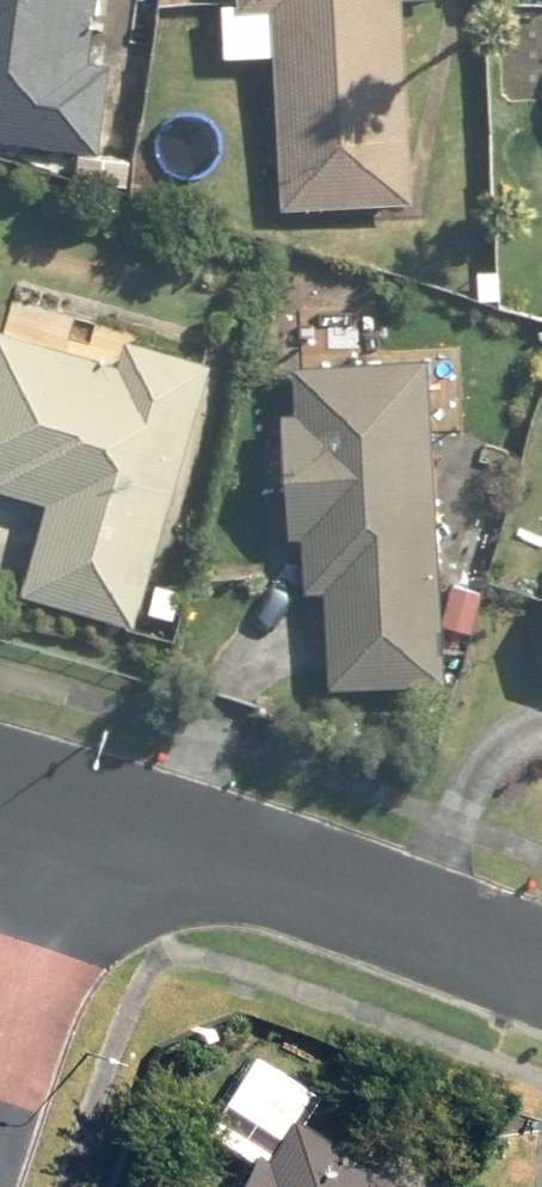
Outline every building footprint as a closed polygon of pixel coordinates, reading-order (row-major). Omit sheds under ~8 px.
[(106,162),(116,64),(87,61),(94,0),(0,0),(0,151),(106,162)] [(447,4),(447,0),(226,0),(227,56),(274,56),(276,208),(406,206),(404,5),(447,4)] [(204,368),(122,344),(115,369),(0,337),(0,482),(52,497),(23,601),(131,631),(204,368)] [(280,527),(307,526),(310,592),(328,592),(332,691),(444,686),(429,359),(294,365),(296,405),(275,406),(280,527)] [(238,1159),(220,1186),(385,1186),(281,1119),(250,1167),(238,1159)]
